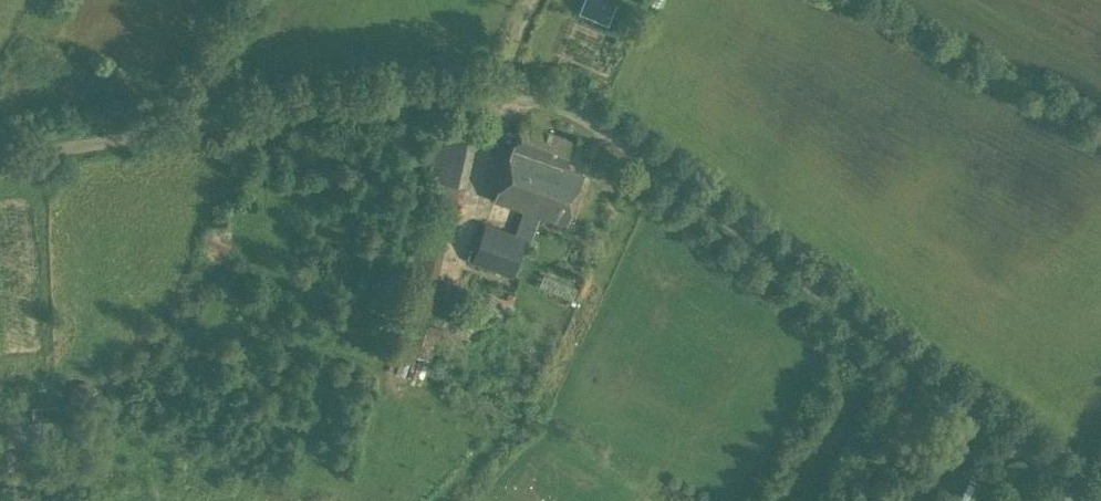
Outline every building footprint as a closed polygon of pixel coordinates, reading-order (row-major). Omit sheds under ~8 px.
[(615,4),(606,0),(584,0),(578,13),(606,26),(615,4)] [(428,179),(429,179),(424,201),(457,207),(461,185),(466,186),(478,128),(440,121),(428,179)] [(522,124),(513,149),(562,166),(571,141),(522,124)] [(495,200),(522,210),(514,233),(484,223),(470,263),(512,277),(526,238),(530,240),(539,216),(565,225),(583,174),(562,166),(513,149),(495,200)] [(33,422),(5,425),(8,446),(60,441),(56,404),(31,407),(33,422)]
